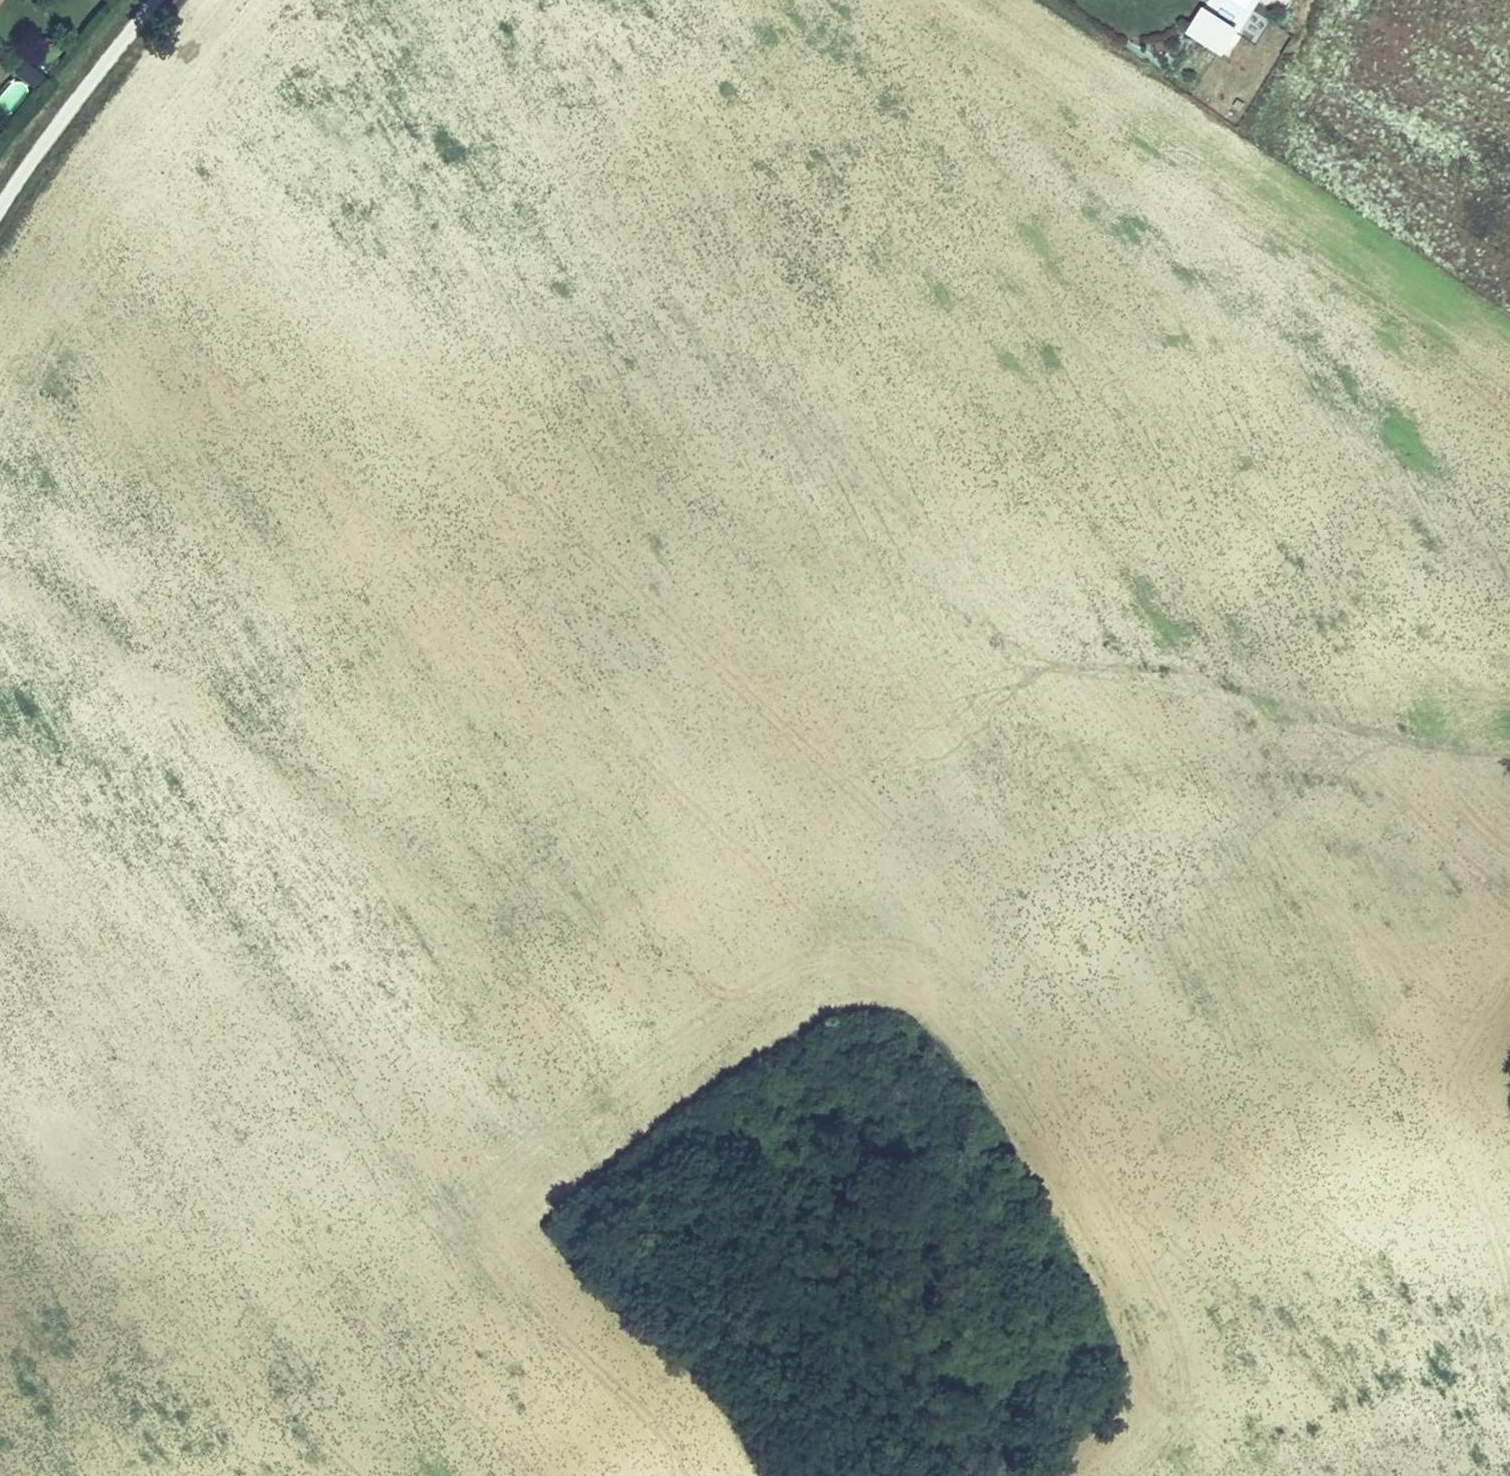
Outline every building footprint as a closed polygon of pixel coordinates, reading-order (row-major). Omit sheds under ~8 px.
[(1238,22),(1201,0),(1200,0),(1183,29),(1222,51),(1238,22)] [(14,69),(31,86),(42,75),(25,58),(14,69)]
